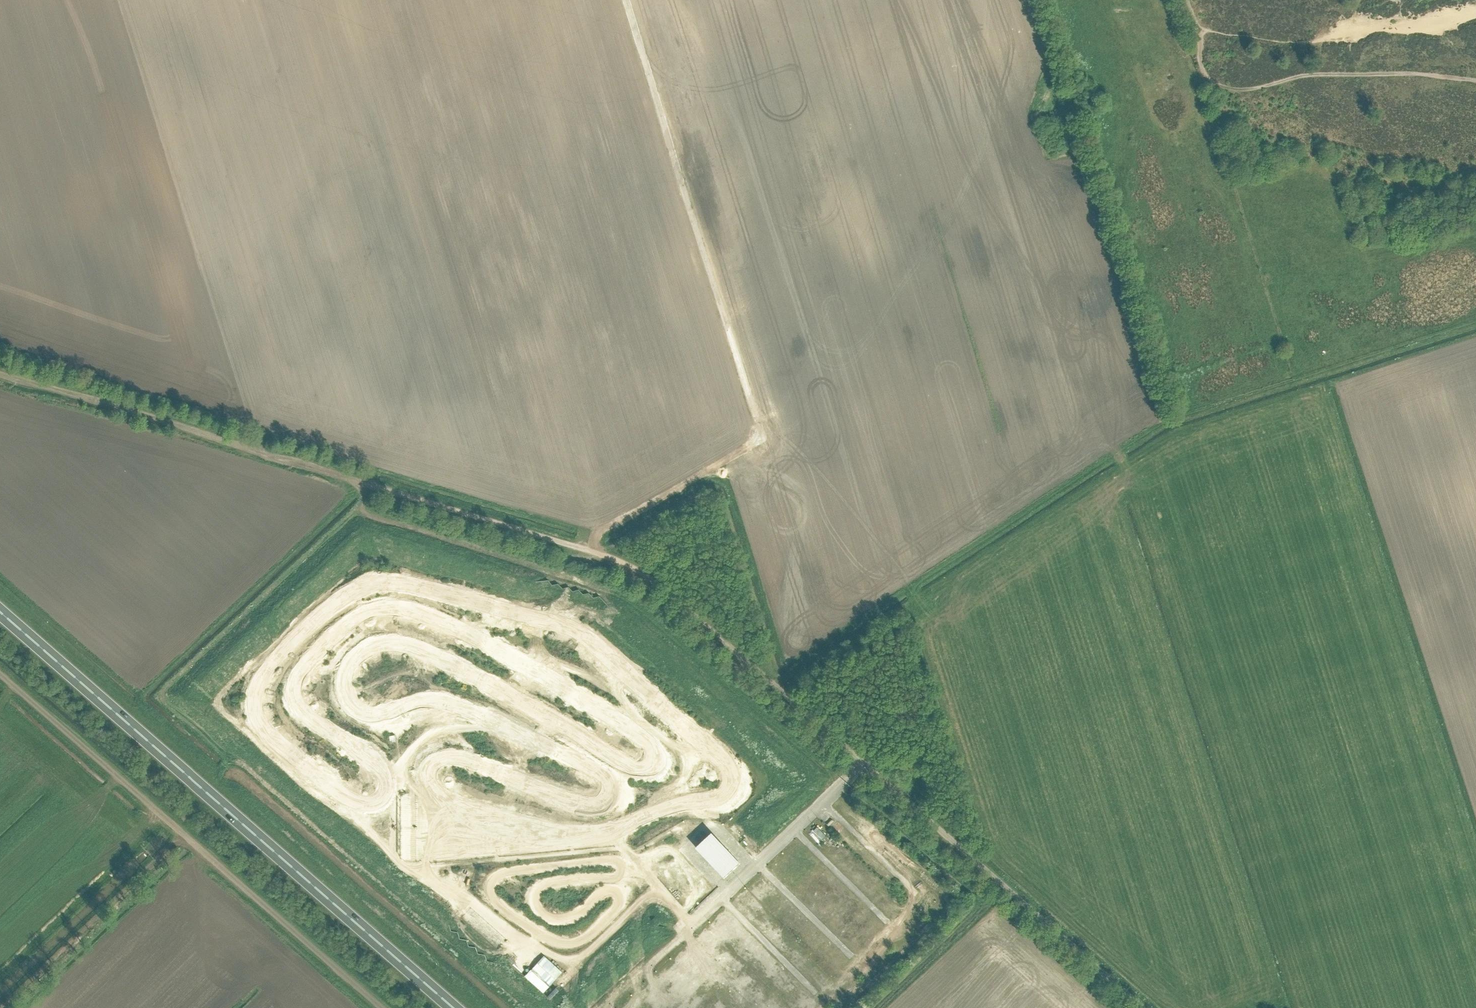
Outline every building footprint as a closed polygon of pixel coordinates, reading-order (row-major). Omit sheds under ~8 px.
[(831,814),(826,821),(836,827),(840,820),(831,814)] [(837,829),(847,839),(852,833),(843,824),(837,829)] [(712,828),(696,842),(705,853),(715,865),(723,876),(740,861),(731,850),(720,837),(712,828)] [(794,883),(835,847),(818,828),(777,865),(794,883)] [(647,854),(657,846),(653,842),(643,850),(647,854)] [(939,888),(942,884),(928,871),(924,875),(939,888)] [(524,975),(531,982),(542,993),(556,979),(555,979),(562,972),(547,958),(545,956),(524,975)] [(874,979),(880,983),(884,978),(878,974),(874,979)]
